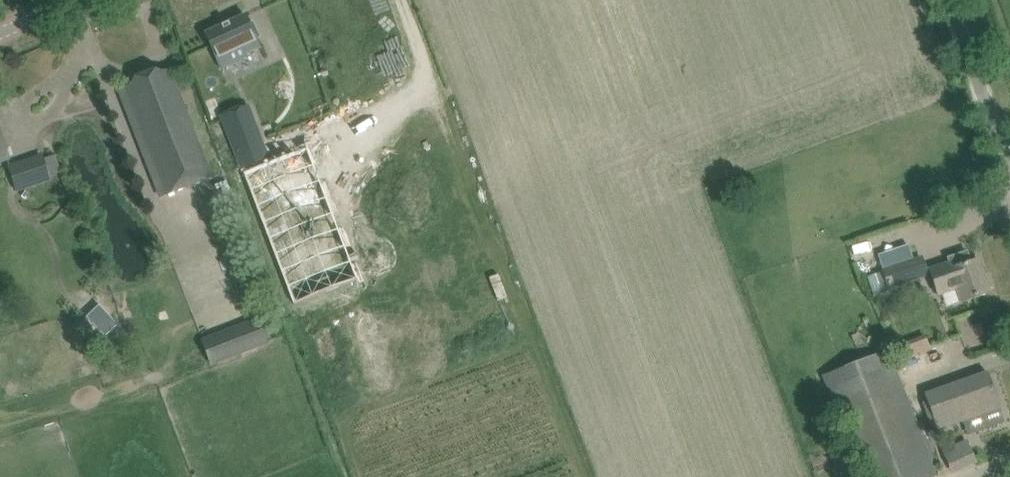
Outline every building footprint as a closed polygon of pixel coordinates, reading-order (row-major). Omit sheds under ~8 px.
[(246,15),(206,34),(222,69),(248,57),(246,53),(258,47),(260,46),(256,38),(260,37),(253,22),(249,23),(246,15)] [(130,98),(137,117),(168,196),(213,178),(182,100),(174,81),(130,98)] [(253,119),(227,129),(242,168),(268,158),(253,119)] [(320,142),(374,310),(412,298),(359,130),(320,142)] [(3,140),(0,132),(0,162),(9,159),(3,140)] [(307,148),(244,173),(294,305),(358,280),(307,148)] [(42,156),(10,166),(18,189),(49,179),(49,176),(61,172),(56,155),(43,159),(42,156)] [(947,264),(930,270),(939,294),(958,287),(963,302),(990,293),(988,289),(993,287),(989,273),(984,275),(978,260),(970,263),(967,253),(949,258),(951,263),(947,264)] [(891,290),(889,286),(927,273),(922,258),(884,271),(884,272),(867,277),(874,296),(891,290)] [(118,320),(98,300),(86,313),(105,333),(118,320)] [(201,340),(212,366),(270,343),(261,317),(201,340)] [(926,339),(905,346),(909,357),(930,350),(926,339)] [(935,476),(887,351),(823,375),(862,476),(933,476),(935,476)] [(987,373),(925,395),(937,429),(999,407),(987,373)] [(967,440),(956,445),(965,467),(977,463),(967,440)]
